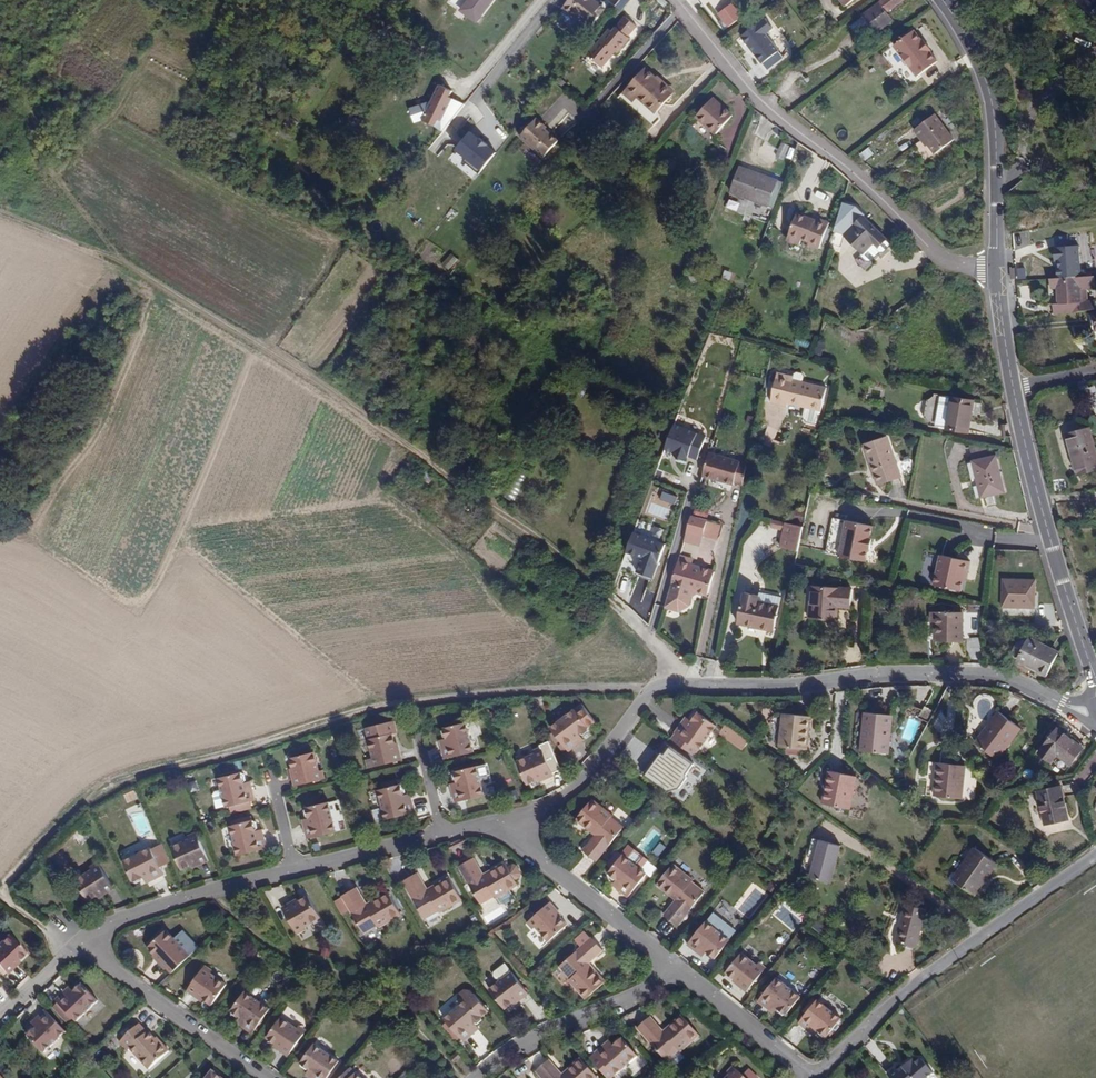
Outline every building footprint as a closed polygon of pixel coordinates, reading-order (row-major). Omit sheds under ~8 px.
[(478,20),(493,0),(469,0),(463,9),(478,20)] [(584,35),(601,14),(597,10),(602,4),(597,0),(569,0),(565,5),(573,12),(575,11),(581,16),(573,25),(584,35)] [(618,4),(623,9),(630,0),(621,0),(618,4)] [(850,25),(863,41),(893,18),(887,11),(901,0),(883,0),(850,25)] [(610,29),(589,55),(604,67),(616,52),(619,54),(631,39),(629,37),(637,26),(626,18),(614,32),(610,29)] [(765,18),(739,37),(761,66),(779,53),(766,35),(773,29),(765,18)] [(895,45),(918,76),(938,61),(931,51),(932,49),(924,39),(923,40),(915,30),(895,45)] [(628,88),(656,113),(674,94),(646,68),(628,88)] [(451,91),(437,84),(419,121),(433,127),(436,121),(440,123),(451,100),(447,98),(451,91)] [(697,117),(716,134),(734,114),(715,97),(697,117)] [(937,115),(916,132),(923,142),(926,140),(937,156),(956,141),(937,115)] [(537,120),(522,139),(546,159),(560,142),(547,131),(548,129),(537,120)] [(478,172),(493,152),(467,132),(452,152),(478,172)] [(777,156),(785,159),(790,145),(782,142),(777,156)] [(473,180),(478,174),(465,163),(460,169),(473,180)] [(731,191),(769,206),(779,181),(740,166),(731,191)] [(418,197),(403,213),(413,221),(427,205),(418,197)] [(799,212),(788,240),(801,245),(803,240),(810,242),(809,244),(820,249),(831,221),(818,216),(817,219),(799,212)] [(894,245),(864,215),(845,235),(864,254),(862,257),(868,263),(872,263),(881,254),(885,254),(894,245)] [(1054,245),(1078,244),(1078,234),(1053,235),(1054,245)] [(448,270),(458,260),(451,253),(441,264),(448,270)] [(700,278),(689,275),(687,281),(697,285),(700,278)] [(1050,278),(1051,288),(1057,288),(1058,303),(1054,303),(1054,313),(1095,308),(1095,301),(1083,301),(1082,288),(1095,287),(1095,276),(1050,278)] [(898,319),(898,333),(907,333),(907,318),(898,319)] [(795,344),(808,348),(811,342),(797,337),(795,344)] [(838,367),(827,365),(825,369),(830,377),(835,377),(838,367)] [(752,368),(751,376),(761,378),(762,370),(752,368)] [(778,373),(775,388),(791,391),(788,404),(822,411),(827,387),(793,380),(794,376),(778,373)] [(788,404),(791,391),(775,388),(771,402),(787,406),(788,404)] [(930,399),(928,399),(925,419),(927,419),(931,425),(930,426),(969,433),(975,400),(936,393),(936,395),(930,399)] [(706,437),(672,424),(662,450),(672,454),(675,460),(688,458),(697,461),(706,437)] [(1077,475),(1095,471),(1095,451),(1090,427),(1067,433),(1077,475)] [(888,437),(865,445),(878,483),(900,475),(888,437)] [(970,445),(973,460),(993,456),(992,449),(970,445)] [(973,460),(972,461),(976,480),(979,479),(983,497),(1005,492),(997,455),(993,456),(973,460)] [(708,456),(701,478),(731,487),(731,485),(743,488),(746,469),(708,456)] [(693,514),(707,516),(708,508),(694,507),(693,514)] [(688,516),(684,532),(698,536),(702,520),(688,516)] [(833,517),(826,552),(866,560),(869,548),(871,549),(873,539),(871,538),(874,525),(833,517)] [(781,530),(783,522),(771,519),(769,527),(781,530)] [(787,522),(782,545),(799,549),(804,526),(787,522)] [(666,545),(633,532),(624,553),(640,560),(635,572),(652,579),(666,545)] [(940,557),(935,587),(963,591),(966,572),(969,573),(970,561),(940,557)] [(675,566),(663,613),(680,615),(686,609),(688,601),(694,596),(708,598),(714,573),(675,566)] [(1004,577),(1003,607),(1035,608),(1036,579),(1004,577)] [(812,588),(811,617),(837,618),(838,606),(850,607),(851,589),(812,588)] [(747,592),(739,623),(774,630),(779,606),(760,601),(761,595),(747,592)] [(932,612),(931,622),(936,622),(936,641),(963,641),(963,613),(932,612)] [(1027,639),(1018,658),(1033,665),(1031,669),(1047,677),(1057,653),(1027,639)] [(552,726),(569,749),(580,742),(576,736),(583,731),(588,731),(590,730),(589,724),(596,719),(583,703),(552,726)] [(921,716),(930,722),(936,712),(926,707),(921,716)] [(673,739),(696,754),(700,748),(718,724),(701,711),(697,710),(694,714),(695,717),(689,725),(684,722),(676,731),(678,733),(673,739)] [(976,741),(999,758),(1021,728),(999,711),(976,741)] [(865,712),(861,750),(889,753),(893,715),(865,712)] [(783,714),(778,746),(807,749),(811,717),(783,714)] [(393,719),(366,725),(373,756),(366,758),(368,766),(403,758),(401,750),(397,751),(393,733),(396,732),(393,719)] [(467,722),(443,727),(441,729),(442,733),(445,734),(448,744),(442,746),(445,758),(474,751),(467,722)] [(1056,731),(1040,753),(1052,762),(1057,755),(1070,765),(1083,747),(1071,738),(1069,740),(1056,731)] [(659,750),(642,772),(668,790),(679,787),(685,778),(685,774),(693,762),(667,744),(662,752),(659,750)] [(518,760),(528,783),(545,775),(546,778),(555,774),(543,748),(518,760)] [(295,776),(292,777),(294,785),(321,778),(315,751),(290,757),(295,776)] [(934,797),(963,799),(966,766),(937,763),(934,797)] [(479,764),(455,770),(453,772),(454,776),(457,777),(459,786),(453,788),(456,801),(485,794),(479,764)] [(829,770),(823,803),(851,809),(858,776),(829,770)] [(219,777),(222,789),(215,791),(213,794),(216,808),(225,805),(226,806),(240,803),(241,808),(250,805),(249,802),(255,800),(252,787),(245,788),(244,779),(245,776),(244,772),(240,771),(219,777)] [(379,788),(386,817),(416,810),(412,798),(406,799),(404,791),(405,788),(404,784),(402,783),(379,788)] [(1040,791),(1046,823),(1067,819),(1061,787),(1040,791)] [(133,789),(123,793),(127,802),(137,798),(133,789)] [(593,798),(577,819),(596,834),(585,848),(598,859),(625,826),(611,816),(613,814),(593,798)] [(329,801),(306,806),(304,809),(305,812),(308,813),(310,823),(304,825),(307,837),(336,830),(329,801)] [(230,825),(238,854),(267,848),(264,835),(257,836),(254,827),(256,824),(256,821),(253,819),(230,825)] [(172,846),(181,868),(198,861),(200,864),(208,860),(198,835),(172,846)] [(808,857),(803,875),(832,883),(842,845),(816,840),(812,858),(808,857)] [(659,841),(652,852),(658,856),(665,846),(659,841)] [(624,854),(614,867),(610,871),(610,874),(613,877),(616,876),(624,882),(620,888),(629,896),(648,873),(633,861),(640,852),(631,844),(624,854)] [(151,847),(123,860),(133,881),(136,880),(139,878),(141,878),(149,874),(151,879),(163,873),(151,847)] [(975,848),(953,879),(975,894),(996,863),(975,848)] [(619,849),(608,862),(614,867),(624,854),(619,849)] [(475,857),(460,866),(481,902),(494,896),(495,898),(501,895),(505,900),(509,902),(516,898),(517,893),(513,888),(519,884),(515,878),(520,876),(520,871),(516,865),(514,864),(509,867),(506,861),(484,873),(475,857)] [(675,863),(659,883),(678,899),(667,913),(680,923),(706,891),(693,880),(694,878),(675,863)] [(76,879),(89,900),(103,891),(105,894),(114,888),(99,865),(76,879)] [(419,872),(404,881),(425,918),(441,909),(442,912),(464,899),(451,876),(428,889),(419,872)] [(624,882),(616,876),(613,882),(620,888),(624,882)] [(357,886),(342,895),(363,932),(378,923),(380,926),(402,913),(388,890),(366,903),(357,886)] [(290,901),(282,906),(296,930),(321,915),(308,894),(291,904),(290,901)] [(552,901),(531,919),(549,940),(568,924),(555,910),(557,907),(552,901)] [(907,905),(897,941),(917,947),(927,911),(907,905)] [(708,921),(690,943),(700,952),(704,946),(712,952),(712,957),(715,959),(719,957),(732,939),(708,921)] [(533,928),(527,934),(538,947),(545,942),(533,928)] [(161,960),(158,962),(164,969),(185,949),(166,929),(148,946),(161,960)] [(5,975),(18,963),(16,960),(24,953),(6,935),(0,941),(0,970),(5,975)] [(593,937),(562,964),(573,977),(570,979),(587,998),(607,981),(590,962),(604,950),(593,937)] [(743,952),(728,971),(744,983),(742,986),(748,991),(765,969),(743,952)] [(499,981),(490,987),(505,1007),(519,996),(521,998),(528,993),(506,963),(494,972),(495,975),(499,981)] [(203,967),(186,990),(193,995),(196,992),(211,1003),(226,983),(203,967)] [(778,977),(759,1000),(770,1008),(774,1003),(781,1009),(782,1014),(785,1015),(789,1013),(802,996),(778,977)] [(74,1021),(95,1001),(80,985),(76,985),(73,989),(72,992),(67,988),(54,1001),(74,1021)] [(242,1024),(252,1031),(270,1008),(244,990),(230,1010),(232,1014),(235,1015),(238,1014),(245,1019),(242,1024)] [(461,1004),(445,1017),(463,1041),(473,1032),(469,1026),(476,1022),(480,1023),(484,1019),(483,1016),(490,1011),(475,992),(473,994),(470,990),(464,990),(458,996),(458,1001),(461,1004)] [(818,1000),(800,1022),(810,1031),(815,1025),(822,1031),(822,1036),(825,1038),(829,1036),(842,1018),(818,1000)] [(63,1031),(42,1011),(30,1024),(35,1029),(30,1029),(27,1032),(28,1038),(42,1052),(63,1031)] [(639,1028),(667,1061),(679,1050),(681,1052),(700,1035),(683,1015),(664,1031),(652,1017),(639,1028)] [(280,1051),(288,1056),(304,1032),(281,1016),(266,1037),(282,1048),(280,1051)] [(166,1052),(137,1024),(120,1042),(148,1070),(166,1052)] [(606,1045),(591,1058),(608,1077),(613,1074),(615,1076),(639,1056),(623,1038),(620,1038),(617,1041),(617,1044),(611,1048),(606,1045)] [(312,1077),(326,1077),(339,1060),(315,1043),(300,1062),(300,1065),(303,1067),(306,1066),(315,1072),(311,1077),(312,1077)] [(458,1051),(451,1058),(456,1063),(463,1057),(458,1051)] [(888,1075),(891,1077),(928,1077),(941,1067),(928,1053),(923,1057),(920,1054),(906,1066),(903,1062),(888,1075)] [(537,1071),(543,1077),(599,1077),(582,1058),(562,1074),(550,1060),(537,1071)] [(738,1069),(729,1077),(748,1077),(738,1069)]
